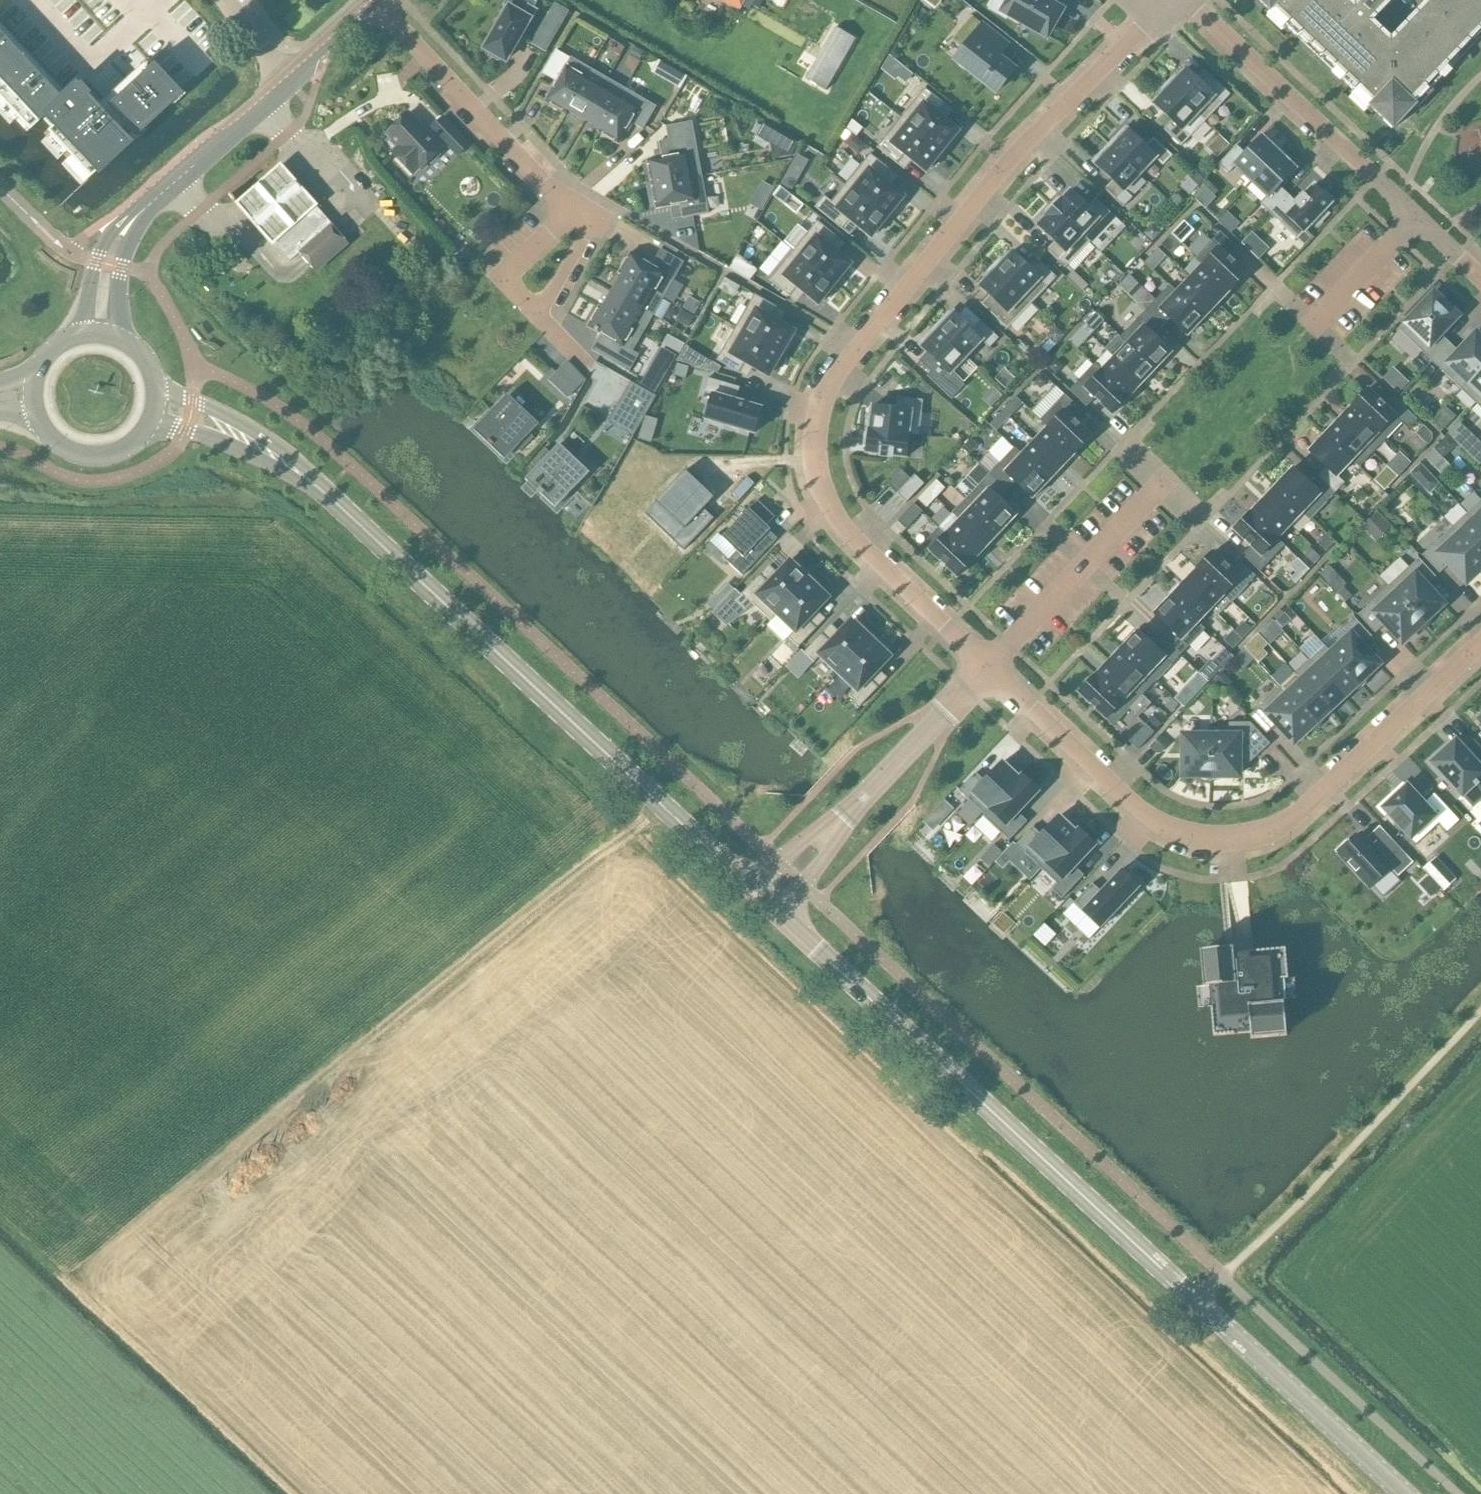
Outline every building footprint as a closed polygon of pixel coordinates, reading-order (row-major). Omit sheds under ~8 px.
[(737,9),(740,5),(742,0),(720,0),(737,9)] [(1000,10),(1009,15),(1047,37),(1062,10),(1053,5),(1047,1),(1048,0),(1006,0),(1000,10)] [(1394,129),(1480,38),(1480,0),(1431,0),(1392,41),(1371,22),(1390,2),(1388,0),(1362,0),(1356,7),(1348,0),(1259,0),(1394,129)] [(498,22),(482,50),(508,64),(534,18),(535,18),(540,10),(528,3),(524,11),(508,2),(506,7),(505,6),(496,21),(498,22)] [(557,9),(543,34),(553,40),(567,15),(557,9)] [(962,48),(952,61),(996,96),(1018,68),(1002,55),(1011,44),(983,22),(981,23),(962,48)] [(835,27),(806,79),(827,90),(856,39),(835,27)] [(26,132),(44,116),(54,125),(47,131),(90,176),(126,141),(83,97),(88,93),(77,82),(64,94),(0,28),(0,103),(26,132)] [(620,44),(615,53),(621,56),(626,48),(620,44)] [(635,47),(630,56),(639,61),(644,52),(635,47)] [(908,84),(916,71),(893,55),(884,68),(908,84)] [(566,113),(568,109),(591,69),(572,58),(546,102),(566,113)] [(151,59),(107,102),(133,129),(141,120),(145,124),(181,90),(151,59)] [(684,88),(691,76),(662,59),(655,71),(684,88)] [(585,119),(608,79),(591,69),(568,109),(585,119)] [(1177,74),(1168,84),(1199,114),(1206,121),(1231,95),(1205,70),(1196,79),(1186,69),(1179,77),(1177,74)] [(602,129),(625,89),(608,79),(585,119),(602,129)] [(1161,96),(1154,103),(1164,113),(1156,122),(1182,146),(1191,137),(1206,121),(1199,114),(1168,84),(1159,94),(1161,96)] [(619,143),(644,100),(625,89),(602,129),(600,132),(619,143)] [(957,133),(958,132),(937,115),(945,105),(925,89),(901,118),(945,153),(957,138),(954,136),(957,133)] [(393,153),(407,167),(413,174),(420,168),(421,169),(427,164),(433,164),(441,155),(441,151),(443,148),(409,113),(387,134),(399,146),(393,153)] [(444,117),(432,128),(447,144),(459,157),(471,146),(459,133),(444,117)] [(932,168),(945,153),(901,118),(877,147),(897,164),(906,154),(927,171),(928,170),(928,169),(930,166),(932,168)] [(853,120),(848,129),(857,137),(863,128),(853,120)] [(652,185),(702,176),(693,122),(666,126),(669,140),(660,142),(663,158),(647,161),(652,185)] [(763,124),(757,137),(770,144),(773,160),(791,156),(799,144),(763,124)] [(1110,145),(1141,175),(1156,158),(1164,165),(1173,156),(1154,138),(1146,146),(1128,130),(1121,138),(1119,135),(1110,145)] [(1236,166),(1252,182),(1282,150),(1272,141),(1270,144),(1262,136),(1246,154),(1237,145),(1219,164),(1229,173),(1236,166)] [(1126,191),(1141,175),(1110,145),(1100,154),(1103,157),(1096,164),(1113,181),(1105,189),(1124,207),(1133,197),(1126,191)] [(1261,204),(1270,213),(1288,195),(1280,186),(1296,169),(1289,162),(1291,159),(1282,150),(1252,182),(1268,197),(1261,204)] [(903,199),(904,198),(882,180),(890,170),(871,154),(847,184),(890,219),(902,204),(900,202),(902,199),(903,199)] [(279,164),(237,202),(272,241),(314,204),(279,164)] [(791,167),(781,184),(793,191),(803,173),(791,167)] [(1205,180),(1195,171),(1189,177),(1199,186),(1205,180)] [(709,213),(702,176),(652,185),(656,209),(681,205),(683,218),(709,213)] [(763,181),(756,192),(769,199),(775,188),(763,181)] [(890,219),(847,184),(832,202),(824,196),(815,207),(843,229),(851,219),(872,237),(873,235),(875,232),(878,234),(890,219)] [(1288,195),(1270,213),(1298,240),(1313,223),(1317,227),(1326,217),(1323,213),(1335,201),(1324,191),(1322,194),(1314,186),(1305,197),(1303,196),(1297,202),(1288,195)] [(782,187),(774,197),(783,204),(791,195),(782,187)] [(1052,206),(1091,242),(1115,216),(1096,199),(1088,207),(1070,191),(1063,198),(1061,196),(1052,206)] [(340,233),(328,219),(314,204),(272,241),(290,262),(300,253),(306,261),(313,269),(346,240),(340,233)] [(1066,268),(1091,242),(1052,206),(1043,216),(1045,218),(1038,225),(1055,242),(1047,250),(1066,268)] [(1184,220),(1172,234),(1182,244),(1195,231),(1184,220)] [(850,266),(851,265),(829,248),(838,238),(818,221),(794,251),(837,286),(849,271),(847,269),(849,266),(850,266)] [(1153,224),(1143,233),(1152,242),(1162,233),(1153,224)] [(1196,258),(1203,265),(1230,291),(1247,273),(1230,257),(1238,249),(1221,232),(1196,258)] [(1171,234),(1162,244),(1172,254),(1182,244),(1171,234)] [(1158,249),(1146,263),(1155,271),(1167,257),(1158,249)] [(825,301),(837,286),(794,251),(770,280),(790,296),(798,287),(819,304),(820,302),(823,299),(825,301)] [(994,267),(1032,303),(1057,277),(1038,259),(1030,268),(1013,252),(1006,259),(1003,257),(994,267)] [(664,297),(675,279),(631,253),(620,272),(664,297)] [(738,254),(730,269),(751,281),(759,270),(738,254)] [(1230,291),(1203,265),(1190,279),(1217,304),(1230,291)] [(1008,329),(1032,303),(994,267),(985,276),(987,278),(980,286),(990,295),(982,304),(1008,329)] [(654,315),(664,297),(620,272),(619,273),(623,275),(613,292),(654,315)] [(1118,284),(1134,300),(1143,290),(1127,274),(1118,284)] [(728,279),(722,288),(739,297),(744,288),(728,279)] [(1217,304),(1190,279),(1177,292),(1205,318),(1217,304)] [(1145,311),(1163,328),(1171,319),(1188,335),(1205,318),(1177,292),(1170,285),(1145,311)] [(644,332),(654,315),(613,292),(603,309),(644,332)] [(794,334),(795,332),(771,319),(777,308),(755,295),(736,327),(782,354),(794,334)] [(689,297),(683,308),(695,314),(701,303),(689,297)] [(1430,301),(1395,337),(1427,367),(1444,350),(1434,340),(1452,321),(1448,318),(1449,313),(1447,308),(1442,306),(1437,308),(1430,301)] [(630,372),(640,355),(633,351),(644,332),(603,309),(600,307),(588,327),(602,334),(592,350),(630,372)] [(936,327),(967,357),(983,341),(990,348),(999,338),(968,308),(959,317),(955,313),(947,320),(945,318),(936,327)] [(682,310),(676,320),(688,327),(694,316),(682,310)] [(1120,337),(1128,344),(1155,370),(1171,353),(1154,336),(1163,328),(1145,311),(1120,337)] [(1096,313),(1082,327),(1091,335),(1104,321),(1096,313)] [(1056,326),(1046,335),(1056,345),(1065,335),(1056,326)] [(775,372),(783,358),(780,357),(782,354),(736,327),(717,360),(740,373),(746,362),(770,376),(770,374),(772,370),(775,372)] [(928,352),(919,361),(924,365),(931,372),(927,375),(952,399),(965,386),(963,384),(952,373),(967,357),(936,327),(927,337),(929,339),(922,347),(928,352)] [(1082,327),(1069,342),(1077,350),(1091,335),(1082,327)] [(1457,395),(1480,370),(1480,349),(1471,340),(1453,359),(1444,350),(1427,367),(1457,395)] [(1155,370),(1128,344),(1115,358),(1142,384),(1155,370)] [(641,387),(656,396),(678,359),(663,350),(641,387)] [(703,354),(697,364),(718,370),(721,365),(703,354)] [(1056,358),(1048,367),(1056,375),(1065,366),(1056,358)] [(1142,384),(1115,358),(1102,371),(1129,397),(1142,384)] [(571,400),(590,379),(570,361),(551,381),(571,400)] [(678,363),(675,372),(685,376),(689,366),(678,363)] [(1129,397),(1102,371),(1095,364),(1070,390),(1087,407),(1096,398),(1113,415),(1129,397)] [(1395,366),(1384,378),(1401,393),(1412,381),(1395,366)] [(1457,395),(1471,409),(1480,399),(1480,370),(1457,395)] [(708,378),(703,392),(712,395),(704,420),(755,435),(763,407),(737,399),(741,387),(708,378)] [(631,382),(608,421),(634,436),(656,396),(641,387),(631,382)] [(1353,406),(1387,439),(1402,423),(1408,429),(1417,419),(1394,397),(1386,406),(1369,389),(1353,406)] [(475,429),(474,430),(506,460),(511,455),(540,424),(508,394),(475,429)] [(1041,421),(1048,428),(1075,454),(1092,436),(1075,420),(1083,411),(1066,395),(1041,421)] [(868,416),(866,429),(909,434),(912,412),(922,414),(924,400),(898,397),(896,409),(873,406),(871,416),(868,416)] [(1003,411),(1010,418),(1023,404),(1016,397),(1003,411)] [(1480,418),(1480,399),(1471,409),(1480,418)] [(1353,406),(1339,420),(1373,453),(1387,439),(1353,406)] [(1446,407),(1430,423),(1441,433),(1456,417),(1446,407)] [(1003,411),(990,425),(997,432),(1010,418),(1003,411)] [(1373,453),(1339,420),(1325,435),(1353,461),(1360,467),(1373,453)] [(1448,434),(1470,458),(1480,446),(1480,443),(1459,422),(1448,434)] [(1075,454),(1048,428),(1035,441),(1062,467),(1075,454)] [(906,458),(909,434),(866,429),(865,442),(868,443),(867,453),(881,455),(881,457),(892,458),(892,456),(906,458)] [(641,431),(639,439),(652,443),(654,434),(641,431)] [(1327,467),(1319,476),(1336,493),(1345,483),(1338,476),(1353,461),(1325,435),(1310,451),(1327,467)] [(1448,435),(1434,448),(1444,458),(1458,445),(1448,435)] [(971,438),(964,446),(971,454),(979,446),(971,438)] [(1062,467),(1035,441),(1022,455),(1050,481),(1062,467)] [(527,480),(557,508),(590,472),(560,444),(527,480)] [(1050,481),(1022,455),(1015,448),(990,474),(1008,491),(1016,482),(1033,498),(1050,481)] [(1446,461),(1435,449),(1426,458),(1437,469),(1446,461)] [(1420,463),(1411,473),(1430,494),(1440,484),(1420,463)] [(1293,469),(1276,486),(1304,512),(1311,519),(1336,493),(1319,476),(1310,485),(1293,469)] [(1384,471),(1375,480),(1385,489),(1394,480),(1384,471)] [(713,500),(683,473),(653,507),(682,533),(678,539),(674,543),(683,551),(712,519),(703,512),(713,500)] [(1008,491),(990,474),(965,500),(973,507),(1000,533),(1017,516),(999,499),(1008,491)] [(898,494),(907,502),(923,485),(915,477),(898,494)] [(927,490),(936,498),(945,489),(937,480),(927,490)] [(1292,525),(1304,512),(1276,486),(1264,499),(1292,525)] [(936,498),(927,490),(918,500),(927,508),(936,498)] [(1292,525),(1264,499),(1252,511),(1280,537),(1292,525)] [(757,500),(719,539),(732,552),(724,559),(739,574),(776,536),(770,531),(771,529),(766,524),(774,517),(757,500)] [(1480,528),(1480,501),(1468,513),(1480,528)] [(923,512),(914,504),(898,521),(907,529),(923,512)] [(1000,533),(973,507),(960,521),(987,546),(1000,533)] [(1287,544),(1280,537),(1252,511),(1234,530),(1251,547),(1243,555),(1260,572),(1287,544)] [(1377,512),(1362,525),(1377,542),(1392,528),(1377,512)] [(1480,557),(1480,528),(1468,513),(1453,527),(1480,557)] [(987,546),(960,521),(947,534),(974,560),(987,546)] [(974,560),(947,534),(940,527),(923,545),(958,577),(974,560)] [(1453,527),(1423,555),(1440,574),(1450,564),(1467,582),(1476,574),(1480,573),(1480,557),(1453,527)] [(1326,532),(1317,541),(1326,550),(1335,540),(1326,532)] [(1310,547),(1303,554),(1314,564),(1321,557),(1310,547)] [(1195,571),(1222,597),(1230,604),(1256,576),(1239,560),(1231,569),(1213,552),(1195,571)] [(1298,559),(1293,565),(1304,575),(1309,569),(1298,559)] [(1389,587),(1427,628),(1427,627),(1427,626),(1429,623),(1431,620),(1433,617),(1434,613),(1443,605),(1426,586),(1436,577),(1419,559),(1389,587)] [(795,566),(790,562),(770,584),(760,575),(736,601),(746,611),(753,604),(771,621),(813,576),(798,562),(795,566)] [(1329,566),(1320,574),(1326,582),(1336,573),(1329,566)] [(1210,610),(1222,597),(1195,571),(1183,584),(1210,610)] [(807,620),(828,598),(824,594),(828,590),(813,576),(771,621),(778,614),(795,631),(789,638),(799,648),(817,629),(807,620)] [(1171,596),(1199,622),(1210,610),(1183,584),(1171,596)] [(1426,628),(1427,628),(1389,587),(1359,615),(1376,633),(1386,624),(1403,642),(1412,633),(1416,633),(1419,631),(1423,630),(1426,627),(1426,628)] [(1172,630),(1163,639),(1181,655),(1206,629),(1199,622),(1171,596),(1155,614),(1172,630)] [(1277,621),(1276,621),(1282,628),(1291,620),(1285,613),(1284,613),(1280,617),(1277,621)] [(1329,651),(1363,687),(1362,686),(1365,683),(1367,680),(1368,677),(1369,673),(1379,664),(1362,646),(1372,637),(1355,618),(1344,628),(1348,633),(1329,651)] [(856,625),(852,621),(831,643),(822,634),(804,653),(815,662),(821,655),(839,673),(875,635),(860,621),(856,625)] [(1244,621),(1235,631),(1243,639),(1252,629),(1244,621)] [(1258,634),(1268,644),(1268,645),(1283,632),(1273,621),(1258,634)] [(1234,649),(1242,639),(1233,630),(1224,640),(1234,649)] [(1138,631),(1120,650),(1155,683),(1181,655),(1163,639),(1155,648),(1138,631)] [(1268,644),(1258,634),(1245,647),(1259,662),(1266,654),(1262,650),(1268,644)] [(861,706),(879,688),(869,679),(890,657),(886,653),(890,649),(875,635),(839,673),(857,690),(850,697),(861,706)] [(1310,660),(1344,697),(1351,690),(1354,690),(1356,690),(1359,689),(1361,687),(1362,688),(1363,687),(1329,651),(1325,646),(1310,660)] [(1120,650),(1109,662),(1143,695),(1155,683),(1120,650)] [(1211,659),(1199,672),(1209,681),(1218,671),(1221,668),(1214,662),(1211,659)] [(1295,674),(1329,710),(1344,697),(1310,660),(1295,674)] [(1109,662),(1097,675),(1131,708),(1143,695),(1109,662)] [(1222,672),(1214,680),(1220,686),(1225,691),(1233,683),(1222,672)] [(1281,687),(1319,728),(1318,727),(1320,725),(1322,722),(1322,719),(1323,716),(1329,710),(1295,674),(1281,687)] [(1114,726),(1131,708),(1097,675),(1079,693),(1114,726)] [(1318,729),(1319,728),(1281,687),(1250,715),(1267,734),(1278,724),(1294,742),(1304,734),(1308,733),(1311,732),(1314,730),(1317,728),(1318,729)] [(1173,698),(1165,706),(1172,713),(1179,705),(1173,698)] [(1153,716),(1146,724),(1155,733),(1162,724),(1153,716)] [(1229,728),(1211,728),(1211,736),(1213,736),(1211,782),(1212,782),(1212,781),(1216,780),(1220,779),(1223,778),(1226,776),(1239,776),(1239,764),(1244,764),(1246,764),(1247,763),(1248,762),(1250,762),(1270,744),(1251,723),(1229,722),(1229,728)] [(1130,742),(1138,750),(1155,733),(1146,724),(1130,742)] [(1211,736),(1184,736),(1184,776),(1197,776),(1200,778),(1203,779),(1207,780),(1211,781),(1211,782),(1213,736),(1211,736)] [(1428,762),(1463,800),(1464,799),(1473,809),(1480,802),(1480,747),(1474,739),(1466,747),(1455,736),(1428,762)] [(976,773),(959,791),(984,814),(1020,775),(1003,760),(984,780),(976,773)] [(984,814),(983,816),(983,817),(1000,833),(1009,841),(1028,821),(1020,814),(1041,792),(1022,773),(1020,775),(984,814)] [(1407,786),(1384,807),(1411,837),(1417,843),(1439,823),(1447,832),(1459,821),(1434,794),(1423,804),(1407,786)] [(932,813),(926,820),(932,826),(944,815),(937,808),(932,813)] [(1033,827),(1016,845),(1041,868),(1076,829),(1060,814),(1041,834),(1033,827)] [(1361,831),(1335,854),(1370,891),(1392,870),(1398,877),(1414,862),(1380,826),(1367,837),(1361,831)] [(1076,829),(1041,868),(1057,884),(1052,889),(1062,899),(1085,876),(1077,868),(1098,846),(1078,827),(1076,829)] [(994,844),(980,859),(989,867),(1002,852),(994,844)] [(1432,879),(1426,882),(1432,895),(1457,884),(1444,858),(1426,866),(1432,879)] [(1094,880),(1068,911),(1078,921),(1091,907),(1108,924),(1144,882),(1124,865),(1103,889),(1094,880)] [(1253,952),(1234,954),(1234,948),(1232,948),(1200,951),(1204,987),(1208,987),(1212,1039),(1250,1035),(1250,1039),(1290,1036),(1285,981),(1289,981),(1286,949),(1254,952),(1253,952)]
